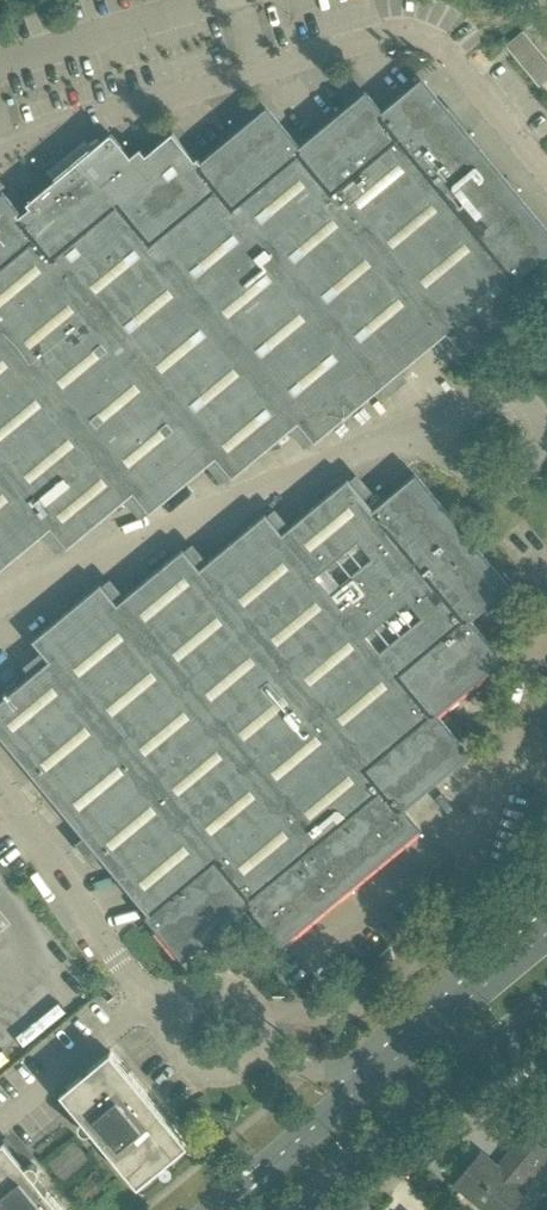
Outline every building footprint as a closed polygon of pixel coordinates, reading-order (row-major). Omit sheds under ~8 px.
[(541,51),(523,67),(546,95),(546,58),(541,51)] [(71,172),(19,216),(2,196),(0,198),(0,571),(52,529),(68,548),(134,494),(150,513),(216,458),(233,478),(298,424),(315,443),(447,333),(464,353),(532,296),(517,277),(529,267),(527,265),(546,249),(546,234),(421,82),(393,105),(392,103),(380,113),(365,95),(301,149),(288,133),(287,134),(267,110),(200,166),(174,135),(147,157),(140,149),(130,158),(113,137),(71,172)] [(367,499),(348,477),(282,532),(266,512),(200,567),(184,548),(118,602),(102,582),(33,640),(49,660),(0,700),(0,735),(148,913),(147,914),(158,928),(160,927),(183,954),(248,900),(258,912),(259,911),(282,939),(416,827),(401,809),(413,800),(411,797),(464,752),(442,726),(444,725),(434,712),(498,659),(475,632),(478,629),(469,618),(479,610),(478,609),(505,586),(415,478),(388,500),(387,499),(375,509),(367,499)] [(189,1144),(112,1051),(63,1091),(68,1097),(67,1098),(69,1100),(70,1099),(77,1108),(76,1109),(82,1118),(83,1119),(80,1123),(80,1127),(82,1131),(86,1133),(91,1132),(92,1132),(93,1131),(139,1186),(189,1144)] [(546,1154),(546,1149),(527,1133),(505,1159),(508,1161),(502,1168),(483,1152),(456,1184),(487,1209),(509,1209),(526,1189),(521,1185),(546,1154)] [(65,1183),(93,1160),(75,1139),(48,1162),(65,1183)] [(3,1141),(0,1144),(0,1209),(63,1209),(36,1178),(37,1177),(38,1176),(40,1172),(39,1167),(35,1165),(31,1164),(27,1166),(26,1165),(19,1157),(17,1158),(10,1149),(11,1149),(9,1146),(8,1147),(3,1141)]
